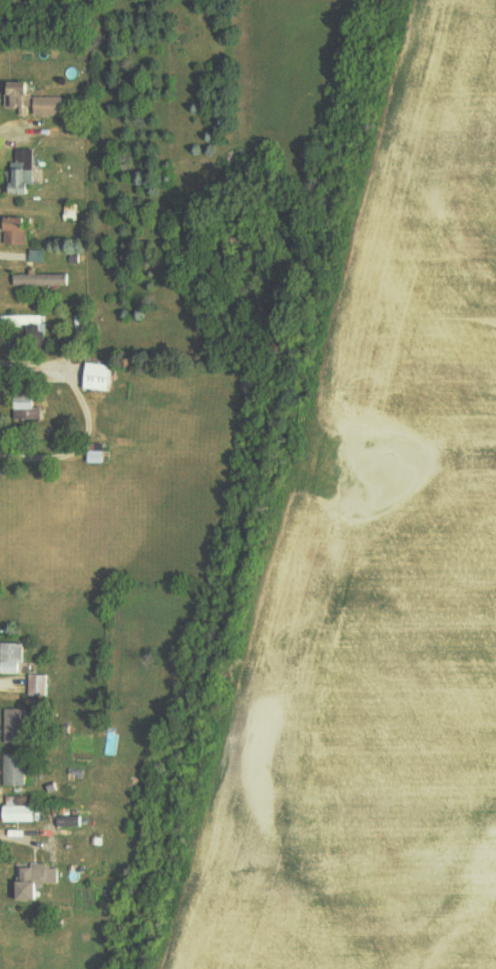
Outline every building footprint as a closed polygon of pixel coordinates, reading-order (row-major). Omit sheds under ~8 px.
[(64,97),(32,97),(33,83),(8,83),(7,107),(35,108),(35,114),(64,115),(64,97)] [(15,149),(16,195),(34,195),(33,149),(15,149)] [(28,219),(9,218),(7,243),(27,244),(28,219)] [(44,261),(44,249),(30,250),(30,262),(44,261)] [(68,273),(14,273),(14,287),(68,286),(68,273)] [(45,315),(4,316),(4,326),(45,325),(45,315)] [(87,388),(112,391),(115,366),(90,363),(87,388)] [(19,399),(19,410),(36,410),(36,399),(19,399)] [(6,743),(25,743),(26,709),(7,708),(6,743)] [(25,786),(26,755),(5,754),(5,786),(25,786)] [(36,804),(17,804),(17,797),(7,797),(7,822),(36,822),(36,804)] [(82,816),(56,817),(56,827),(82,826),(82,816)] [(42,901),(42,884),(59,884),(59,868),(48,868),(48,862),(32,863),(32,869),(17,869),(17,901),(42,901)]
